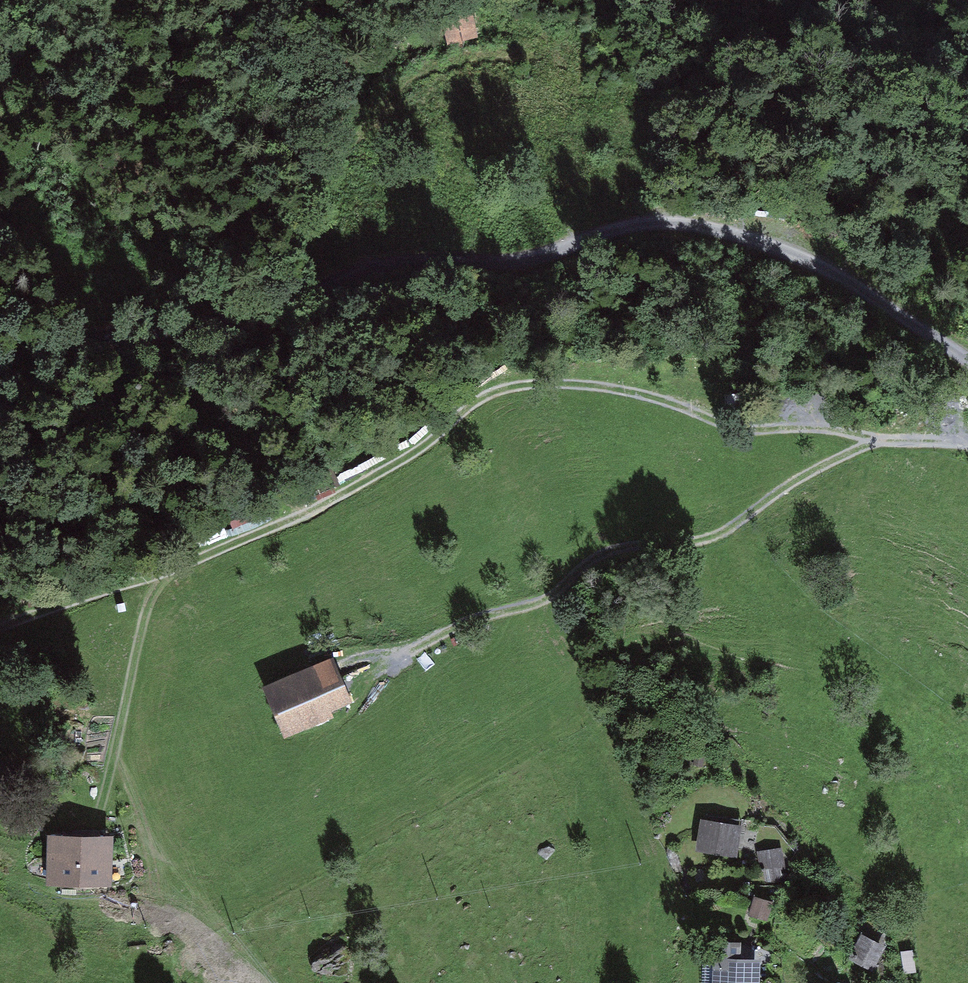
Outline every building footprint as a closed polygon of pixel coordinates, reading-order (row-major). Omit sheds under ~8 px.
[(439,17),(446,46),(478,38),(471,9),(439,17)] [(334,656),(263,685),(285,738),(334,717),(332,710),(353,701),(334,656)] [(743,823),(701,817),(696,850),(738,856),(743,823)] [(114,832),(46,831),(45,885),(113,886),(114,832)] [(783,846),(755,850),(759,885),(787,882),(783,846)] [(774,900),(753,893),(747,915),(767,921),(774,900)] [(886,944),(861,932),(847,958),(873,971),(886,944)] [(713,937),(711,982),(761,982),(762,955),(741,954),(741,939),(713,937)] [(913,948),(900,950),(904,973),(917,971),(913,948)]
